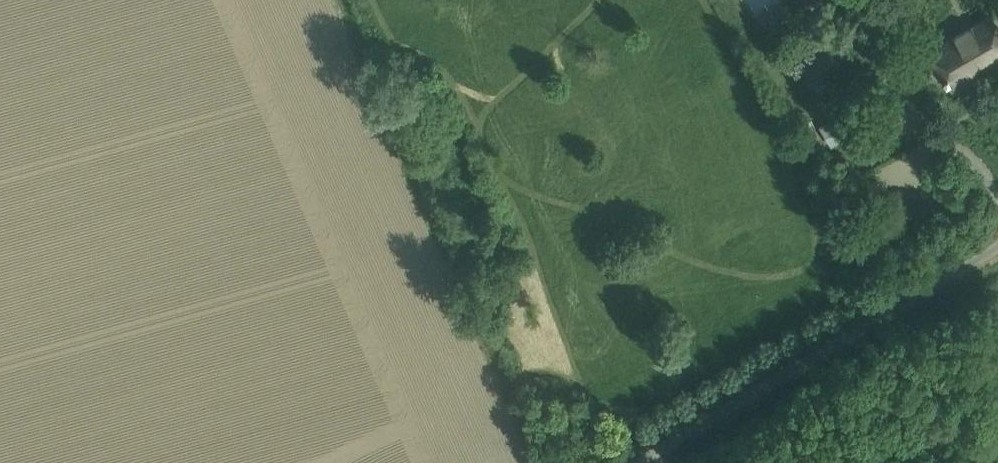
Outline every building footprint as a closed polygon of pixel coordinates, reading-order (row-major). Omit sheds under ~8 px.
[(766,33),(791,18),(781,2),(783,1),(783,0),(741,0),(766,33)] [(997,54),(997,25),(993,17),(935,50),(957,89),(975,79),(970,70),(997,54)] [(831,120),(819,127),(831,147),(843,140),(831,120)]
